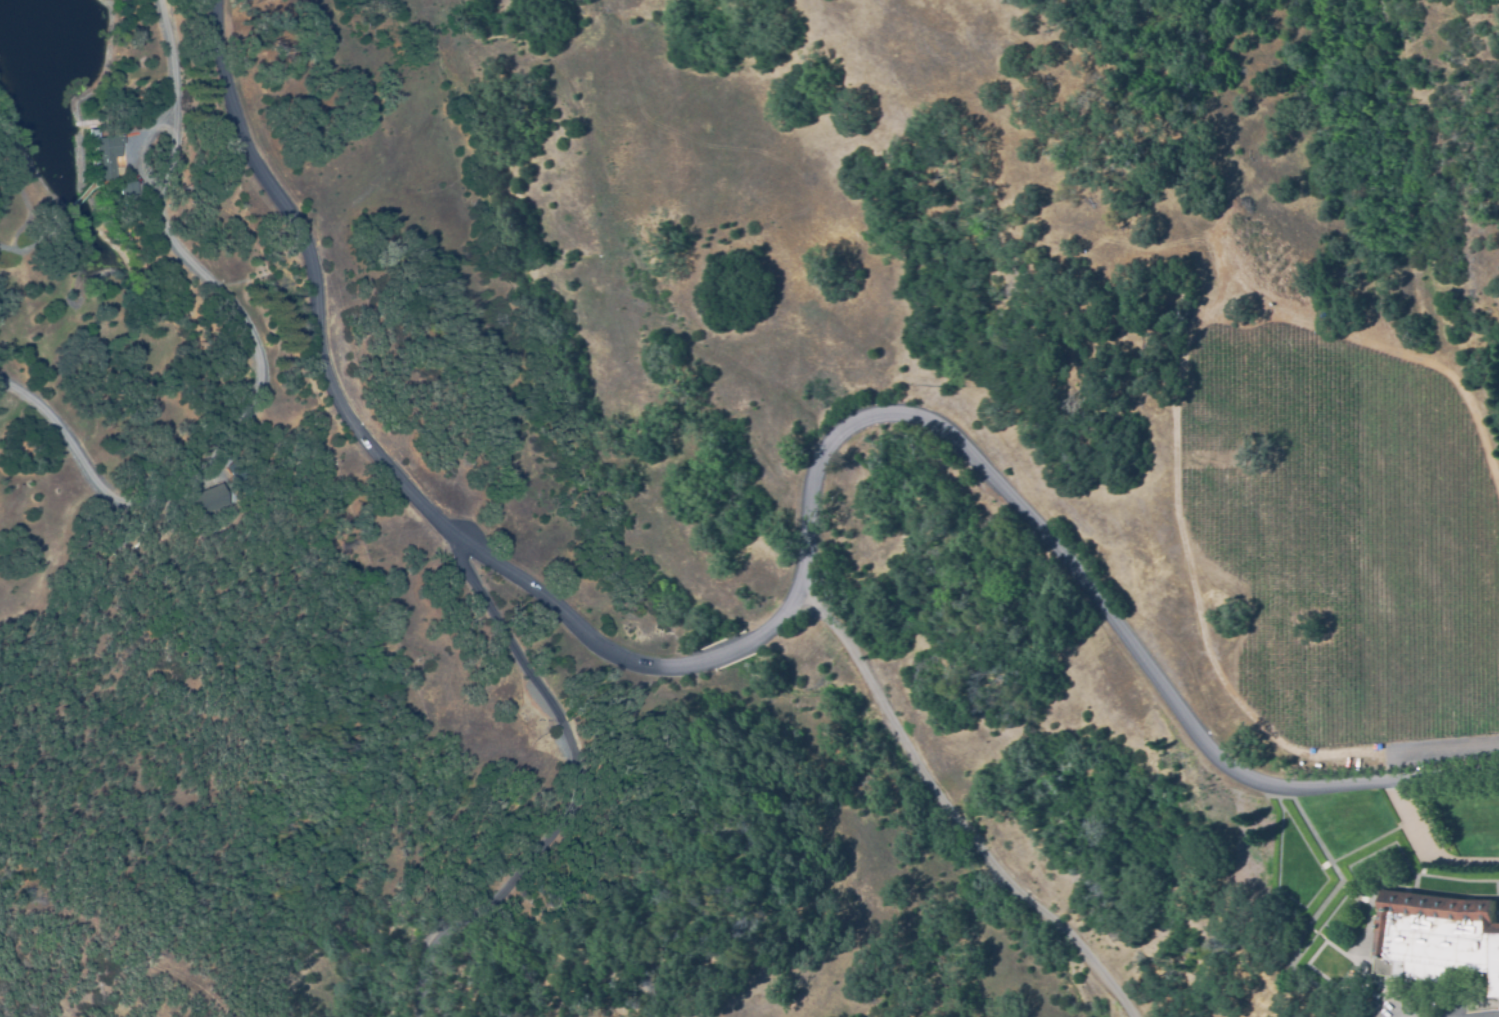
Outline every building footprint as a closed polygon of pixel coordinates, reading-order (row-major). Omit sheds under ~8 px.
[(93,186),(91,140),(122,139),(122,144),(118,144),(118,157),(112,157),(112,183),(93,186)] [(117,184),(135,183),(136,195),(118,195),(117,184)] [(225,486),(232,508),(199,519),(192,500),(225,486)] [(1492,924),(1498,924),(1498,997),(1490,997),(1490,974),(1442,967),(1440,984),(1369,975),(1371,958),(1375,959),(1383,892),(1445,900),(1492,900),(1492,906),(1492,924)]
